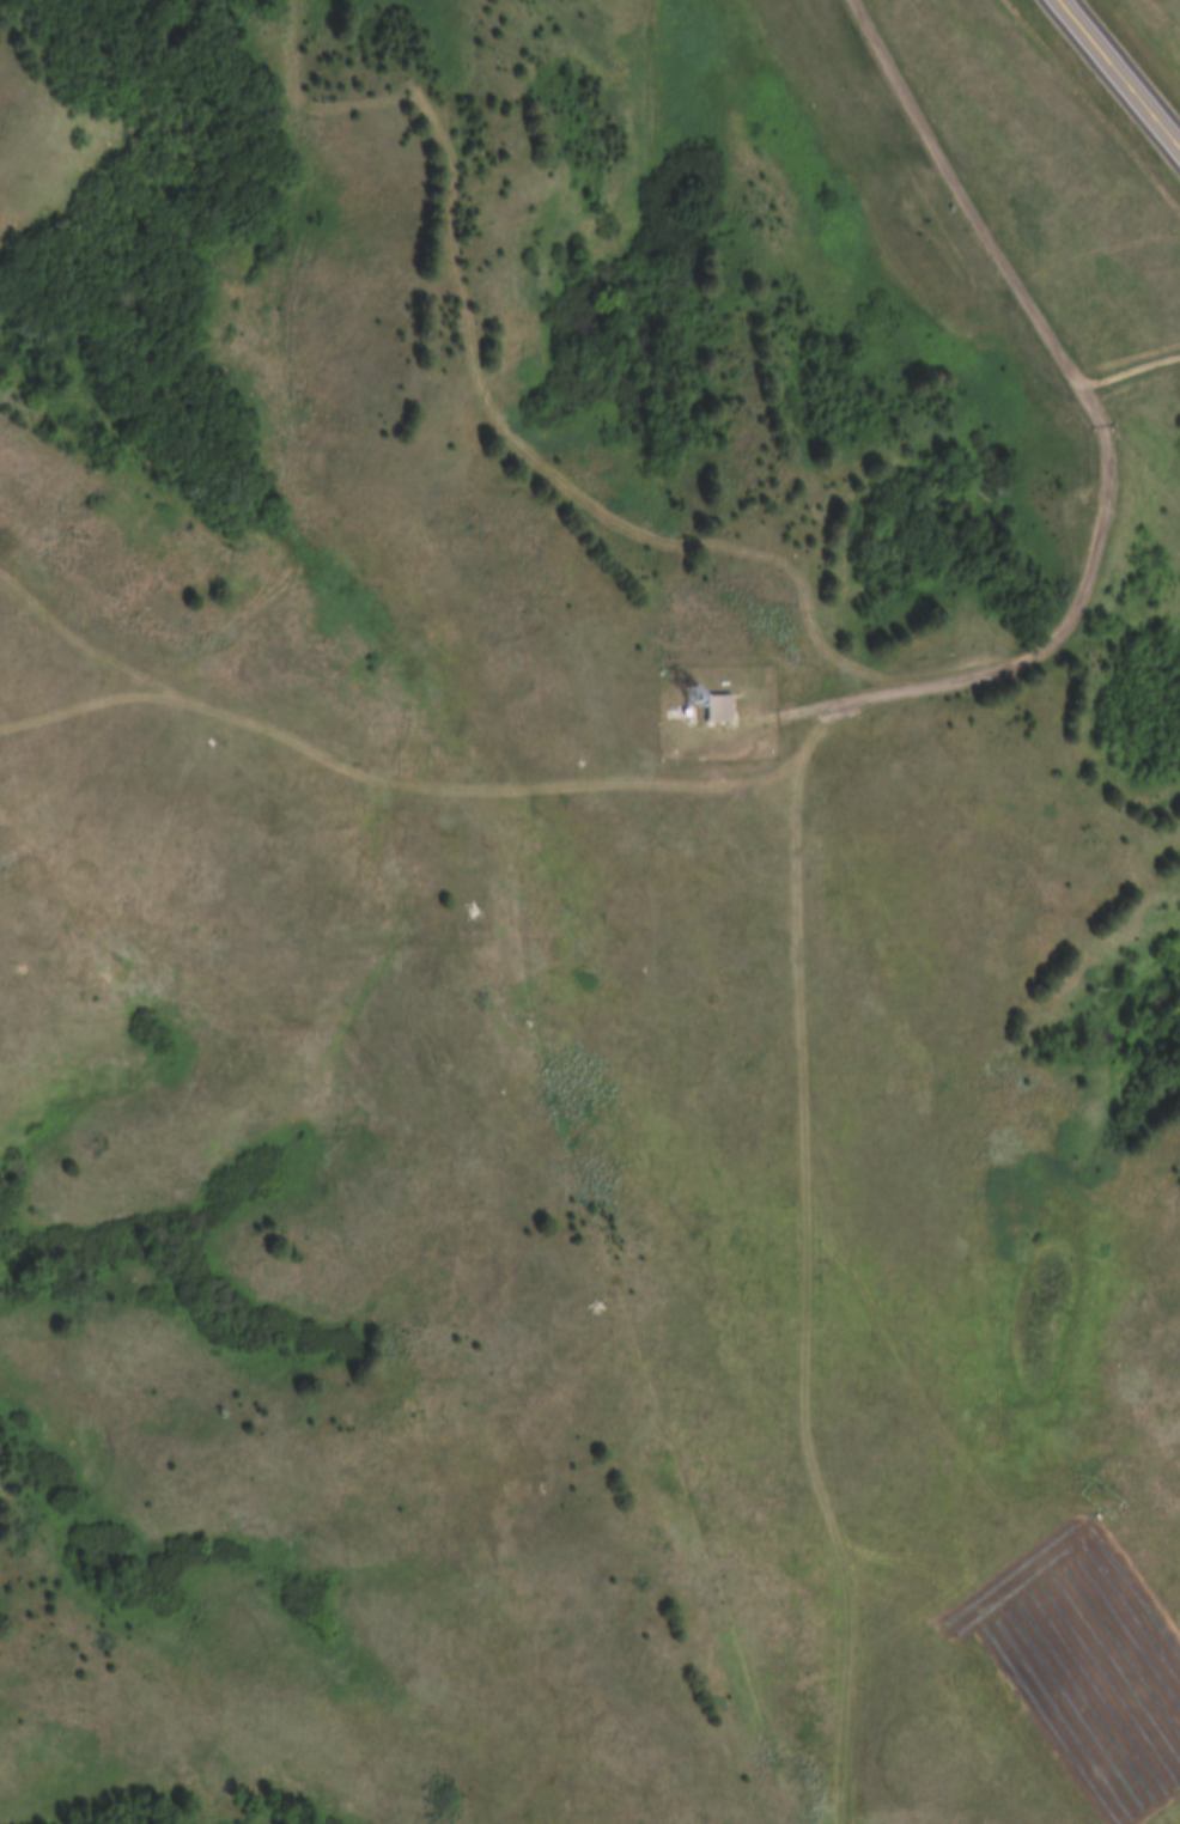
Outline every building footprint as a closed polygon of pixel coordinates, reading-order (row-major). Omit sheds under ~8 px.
[(688,682),(711,682),(711,709),(688,709),(688,682)]
